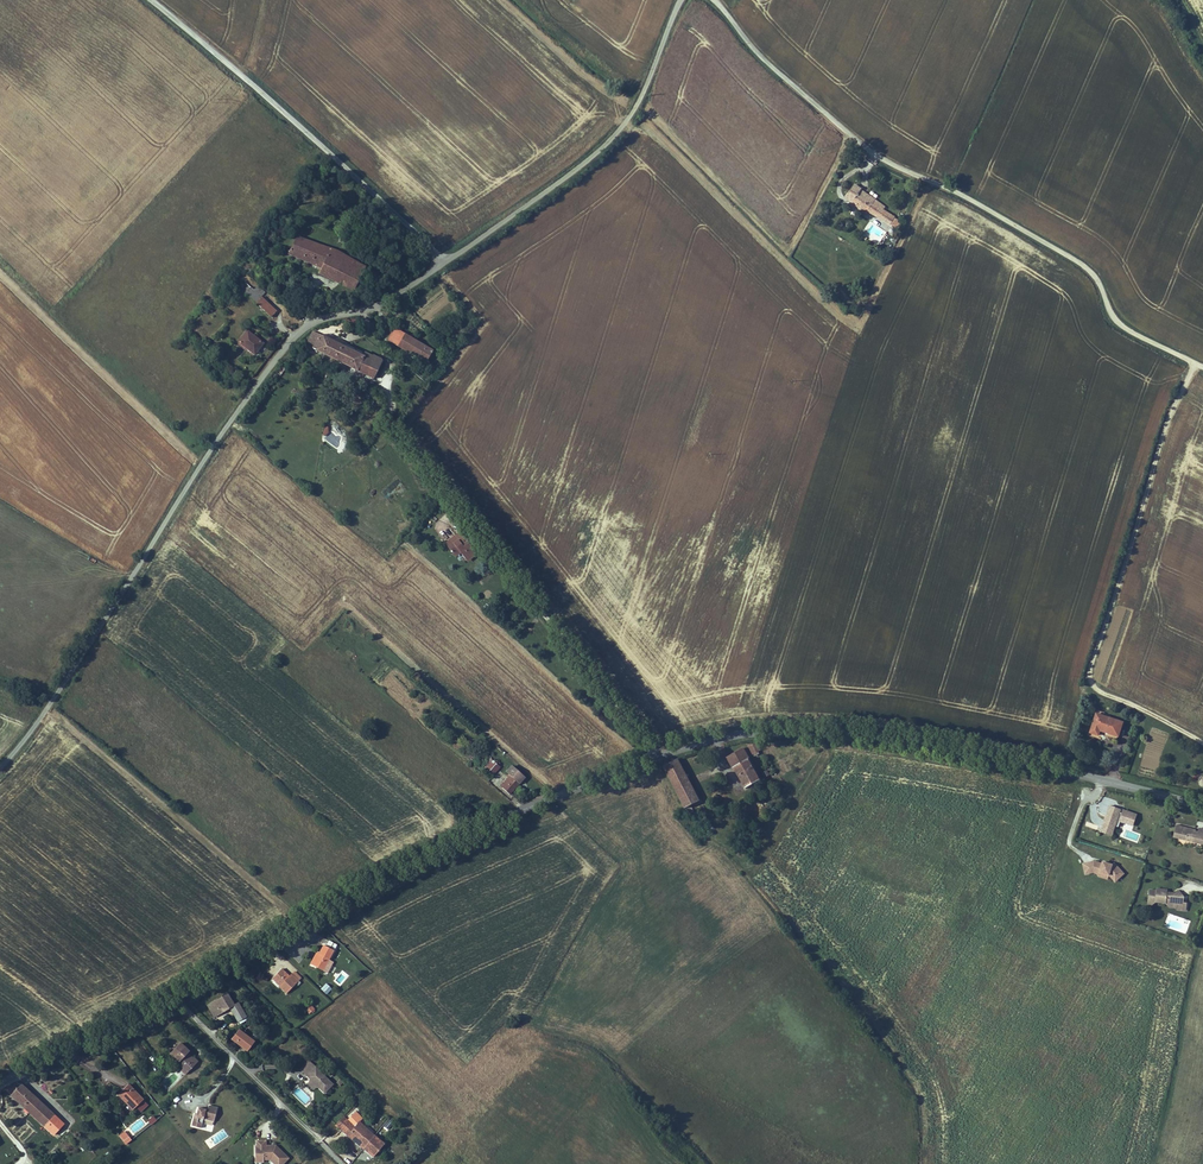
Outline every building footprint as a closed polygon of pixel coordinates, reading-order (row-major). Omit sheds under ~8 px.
[(844,197),(867,210),(871,202),(858,195),(862,188),(853,182),(844,197)] [(875,196),(862,188),(858,195),(871,202),(873,199),(875,196)] [(897,212),(873,199),(871,202),(867,210),(891,224),(897,212)] [(897,212),(891,224),(897,228),(903,216),(904,215),(897,212)] [(330,280),(340,258),(291,235),(285,246),(281,244),(278,250),(315,267),(312,272),(330,280)] [(378,276),(340,258),(330,280),(357,293),(361,286),(371,291),(378,276)] [(252,289),(261,295),(263,292),(255,286),(252,289)] [(273,309),(258,297),(253,303),(268,316),(273,309)] [(407,352),(414,338),(389,326),(382,340),(407,352)] [(258,343),(242,330),(234,341),(250,354),(258,343)] [(307,331),(304,338),(312,341),(315,334),(307,331)] [(328,357),(334,342),(315,334),(312,341),(304,338),(301,345),(328,357)] [(423,359),(429,346),(414,338),(407,352),(423,359)] [(359,352),(334,342),(328,357),(371,375),(379,356),(361,348),(359,352)] [(390,494),(398,487),(393,482),(385,489),(390,494)] [(460,526),(456,529),(464,539),(466,537),(469,540),(470,538),(460,526)] [(464,539),(456,529),(445,540),(455,552),(461,546),(465,551),(467,552),(474,546),(469,540),(466,537),(464,539)] [(461,546),(455,552),(459,556),(465,551),(461,546)] [(474,546),(467,552),(470,556),(477,550),(474,546)] [(1119,738),(1124,723),(1096,714),(1089,734),(1099,737),(1101,732),(1119,738)] [(756,743),(749,746),(753,754),(760,751),(756,743)] [(749,759),(744,749),(727,758),(744,790),(760,781),(749,759)] [(501,762),(489,752),(486,755),(489,758),(486,761),(495,769),(501,762)] [(678,760),(663,767),(669,779),(684,772),(678,760)] [(495,769),(486,761),(482,765),(491,773),(495,769)] [(511,775),(507,779),(514,785),(520,779),(519,778),(524,773),(513,762),(507,768),(510,770),(508,772),(509,773),(511,775)] [(684,772),(669,779),(679,799),(694,792),(684,772)] [(509,773),(501,782),(502,784),(507,779),(511,775),(509,773)] [(514,785),(507,779),(502,784),(510,790),(514,785)] [(699,802),(694,792),(679,799),(684,809),(699,802)] [(759,814),(766,808),(758,800),(751,807),(759,814)] [(1122,810),(1109,806),(1100,833),(1112,837),(1116,827),(1118,827),(1120,822),(1133,827),(1137,815),(1123,810),(1122,814),(1120,813),(1122,810)] [(1176,826),(1173,839),(1202,845),(1202,833),(1198,832),(1196,832),(1196,830),(1176,826)] [(1102,864),(1094,861),(1082,864),(1085,876),(1094,874),(1098,875),(1098,877),(1108,880),(1109,877),(1115,883),(1125,874),(1114,863),(1112,865),(1102,862),(1102,864)] [(1184,897),(1179,890),(1176,893),(1168,893),(1168,890),(1157,889),(1157,890),(1149,890),(1147,906),(1152,906),(1156,904),(1166,905),(1169,908),(1177,909),(1177,911),(1186,912),(1187,903),(1184,903),(1184,897)] [(316,952),(310,964),(328,973),(334,962),(329,960),(337,945),(329,940),(326,946),(323,945),(319,953),(316,952)] [(289,977),(282,969),(274,977),(281,985),(279,987),(286,994),(298,982),(291,975),(289,977)] [(296,970),(291,975),(298,982),(303,977),(296,970)] [(340,986),(349,975),(342,970),(333,981),(340,986)] [(272,979),(279,987),(281,985),(274,977),(272,979)] [(332,989),(326,984),(320,989),(326,995),(332,989)] [(227,993),(206,1005),(214,1018),(230,1009),(235,1006),(234,1004),(227,993)] [(234,1004),(235,1006),(230,1009),(238,1023),(247,1017),(238,1002),(234,1004)] [(315,1009),(312,1005),(306,1010),(309,1014),(315,1009)] [(255,1042),(239,1029),(231,1040),(247,1052),(255,1042)] [(188,1053),(190,1052),(180,1043),(169,1054),(183,1068),(188,1072),(195,1066),(190,1061),(193,1058),(188,1053)] [(194,1057),(193,1058),(190,1061),(195,1066),(198,1062),(194,1057)] [(303,1073),(312,1064),(309,1060),(300,1069),(303,1073)] [(334,1085),(312,1064),(303,1073),(309,1079),(309,1083),(315,1088),(318,1088),(324,1094),(334,1085)] [(21,1083),(9,1096),(28,1113),(40,1101),(21,1083)] [(129,1084),(117,1095),(132,1111),(136,1107),(144,1100),(129,1084)] [(149,1105),(144,1100),(136,1107),(141,1113),(149,1105)] [(44,1105),(40,1101),(28,1113),(33,1117),(44,1105)] [(50,1111),(44,1105),(33,1117),(39,1123),(50,1111)] [(194,1113),(191,1126),(201,1129),(204,1119),(214,1122),(218,1108),(208,1105),(207,1110),(198,1107),(196,1114),(194,1113)] [(352,1107),(335,1126),(365,1151),(377,1138),(360,1122),(363,1118),(352,1107)] [(39,1123),(56,1139),(67,1127),(60,1121),(61,1120),(50,1111),(39,1123)] [(223,1128),(205,1141),(210,1149),(228,1136),(223,1128)] [(125,1132),(120,1135),(125,1141),(129,1137),(125,1132)] [(34,1137),(43,1145),(46,1142),(37,1134),(34,1137)] [(377,1138),(365,1151),(373,1158),(385,1144),(377,1138)] [(256,1145),(255,1145),(255,1163),(264,1163),(264,1160),(269,1160),(273,1163),(284,1163),(289,1158),(276,1145),(266,1145),(266,1140),(256,1140),(256,1145)]
